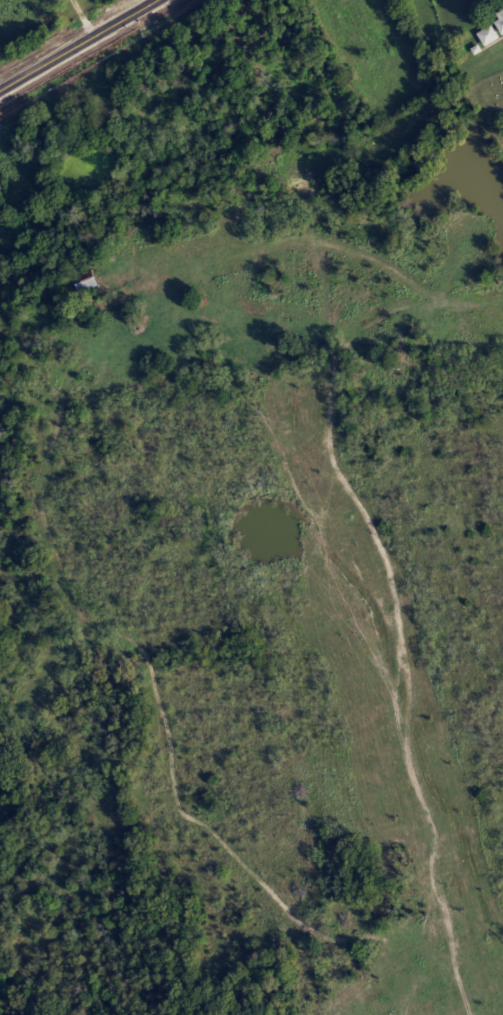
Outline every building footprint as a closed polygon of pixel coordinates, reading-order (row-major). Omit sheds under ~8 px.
[(491,12),(502,6),(502,37),(482,48),(474,32),(496,21),(491,12)] [(77,294),(72,282),(91,275),(96,286),(77,294)]
